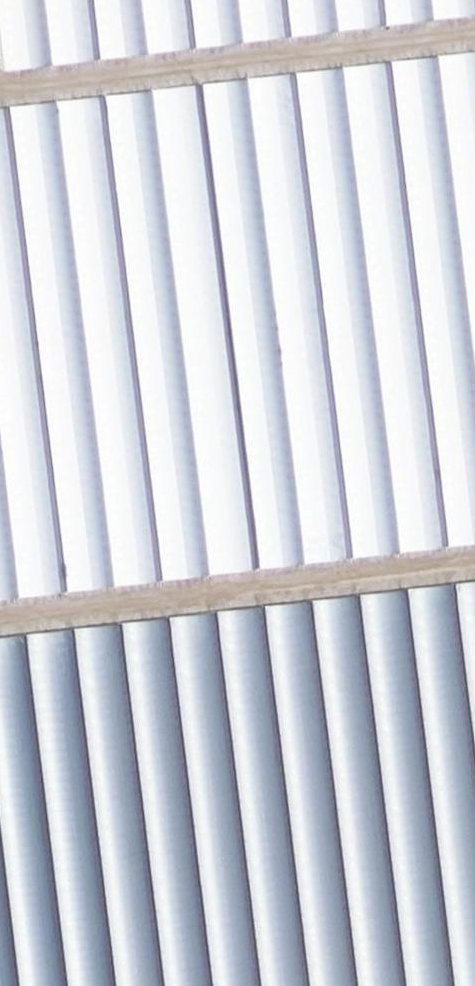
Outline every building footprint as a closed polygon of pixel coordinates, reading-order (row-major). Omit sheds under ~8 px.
[(4,76),(474,18),(474,0),(0,0),(0,41),(4,76)] [(113,590),(474,545),(474,56),(288,79),(0,113),(0,604),(113,590)] [(0,641),(0,985),(474,985),(474,583),(0,641)]
